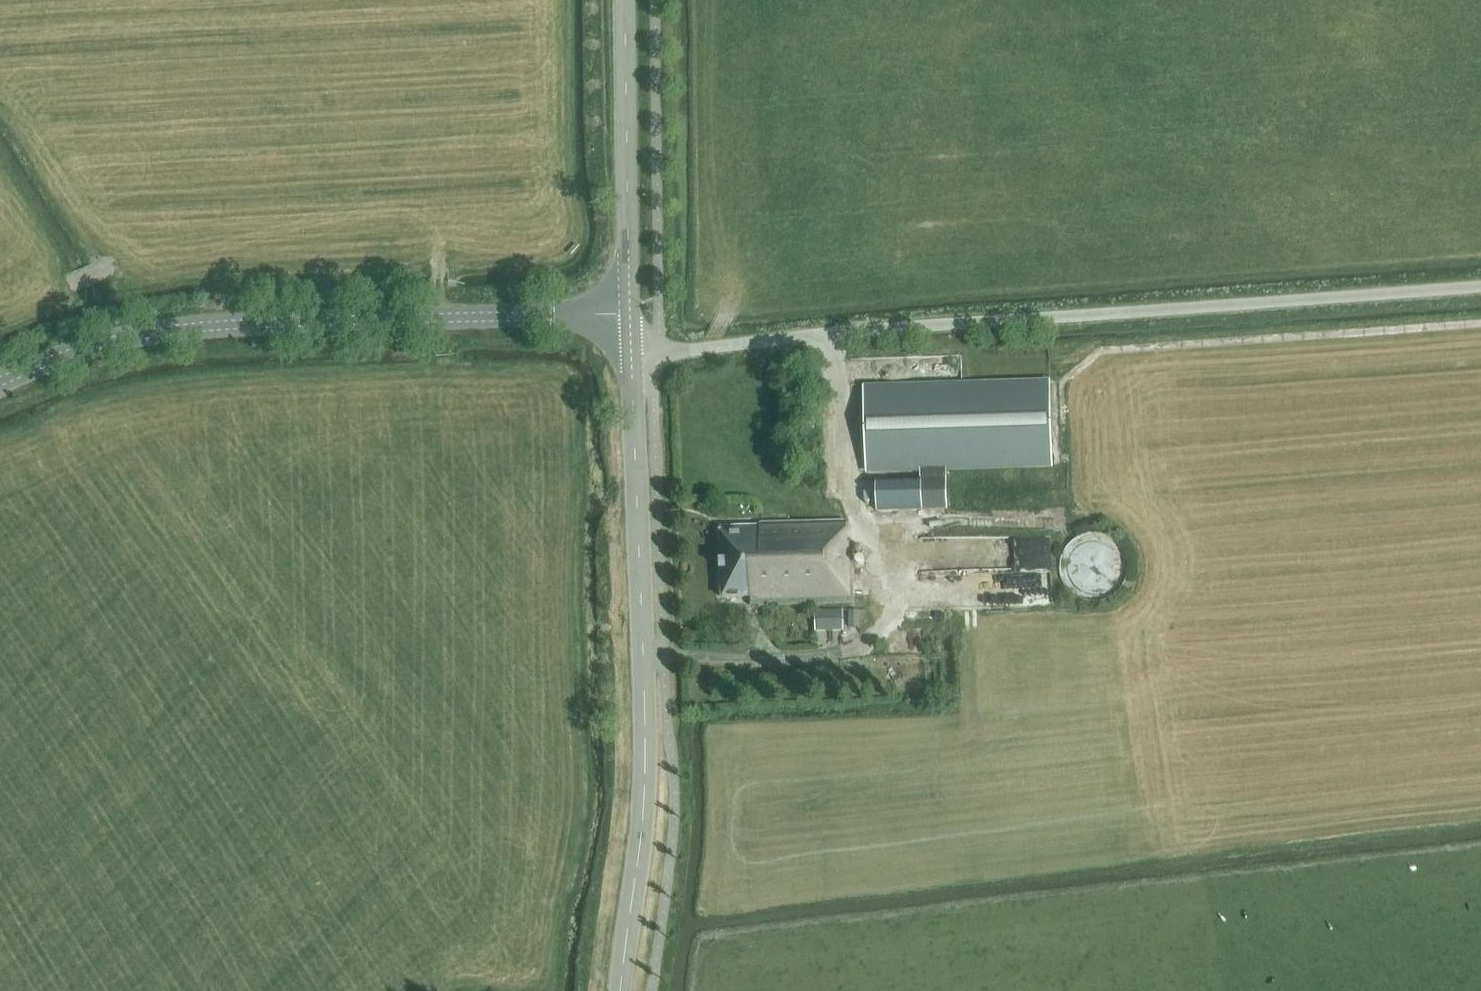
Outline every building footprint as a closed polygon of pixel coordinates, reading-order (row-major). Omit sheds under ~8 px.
[(875,480),(876,511),(947,510),(946,468),(1052,465),(1049,381),(863,387),(866,471),(920,469),(920,480),(875,480)] [(846,521),(812,522),(759,524),(759,526),(720,527),(722,598),(750,597),(750,606),(853,603),(852,542),(847,542),(846,521)] [(1060,561),(1060,569),(1062,578),(1065,585),(1071,592),(1078,597),(1086,600),(1094,600),(1103,599),(1111,596),(1117,591),(1123,584),(1126,576),(1128,568),(1127,560),(1124,551),(1119,544),(1113,539),(1106,535),(1097,533),(1089,533),(1080,535),(1073,540),(1067,545),(1063,553),(1060,561)] [(847,628),(860,628),(859,610),(848,609),(847,628)] [(815,631),(843,631),(843,610),(814,610),(815,631)]
